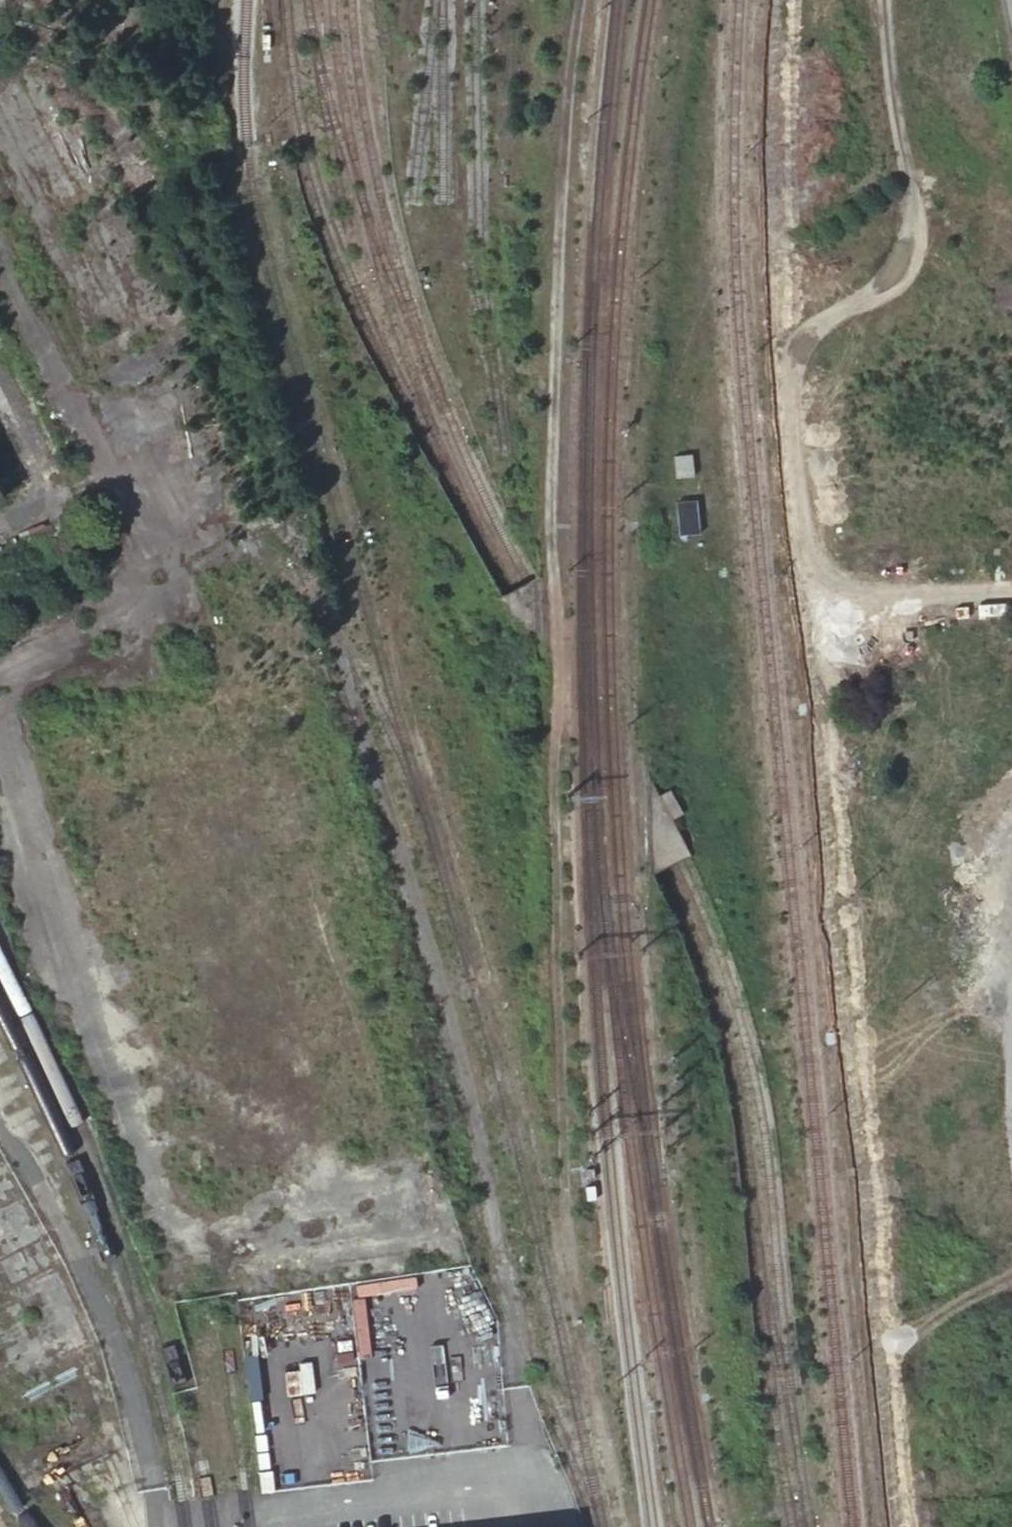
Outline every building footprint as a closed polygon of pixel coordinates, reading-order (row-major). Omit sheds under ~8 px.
[(696,477),(694,457),(677,458),(679,479),(696,477)] [(9,490),(0,473),(0,495),(9,490)] [(701,536),(699,502),(679,503),(681,536),(701,536)] [(684,814),(670,792),(656,800),(670,822),(684,814)]
